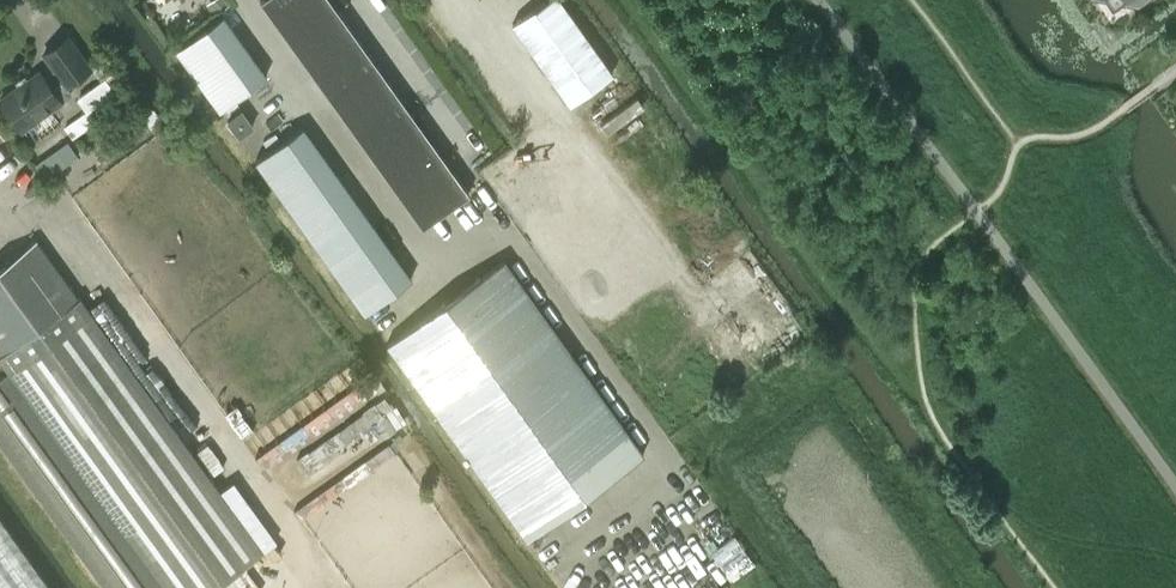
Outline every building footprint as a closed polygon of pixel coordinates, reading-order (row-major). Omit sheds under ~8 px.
[(206,2),(213,13),(230,1),(229,0),(209,0),(206,2)] [(413,218),(459,185),(327,0),(256,0),(413,218)] [(175,50),(219,109),(219,110),(266,76),(222,15),(175,49),(175,50)] [(562,35),(515,69),(549,116),(595,82),(562,35)] [(63,81),(65,85),(90,67),(68,36),(43,54),(54,69),(43,77),(38,71),(0,99),(22,130),(61,102),(51,89),(63,81)] [(238,136),(251,126),(252,126),(241,110),(227,120),(238,136)] [(255,159),(364,311),(411,278),(302,125),(255,159)] [(69,143),(36,166),(45,178),(77,155),(69,143)] [(261,551),(77,298),(36,241),(0,266),(0,353),(1,354),(0,355),(0,359),(8,370),(0,375),(0,443),(105,587),(210,587),(261,551)] [(385,343),(526,538),(644,452),(504,257),(385,343)] [(22,543),(0,513),(0,587),(54,587),(22,543)]
